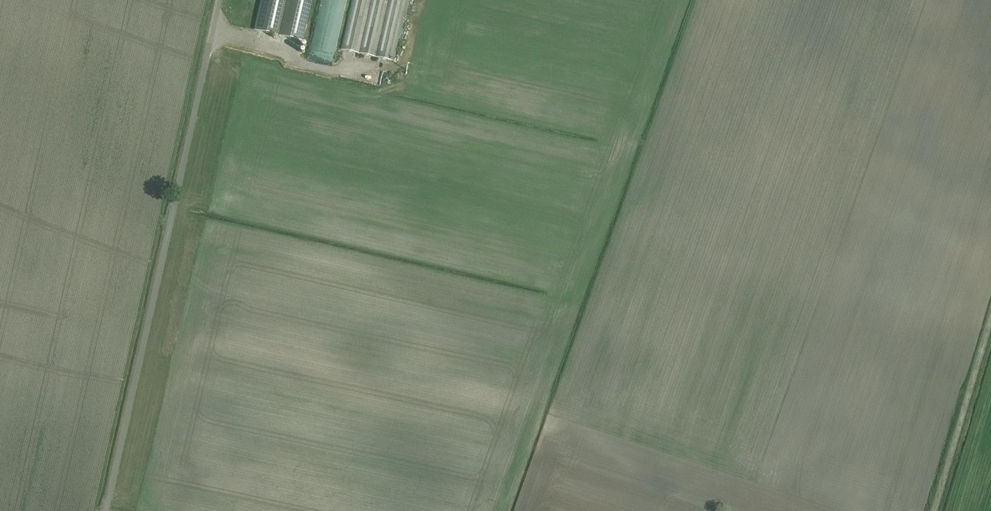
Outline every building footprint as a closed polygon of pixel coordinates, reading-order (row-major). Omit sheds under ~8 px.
[(255,30),(302,41),(311,0),(262,0),(255,30)] [(342,50),(393,61),(407,0),(353,0),(342,50)] [(296,86),(308,87),(309,74),(296,73),(296,86)]
